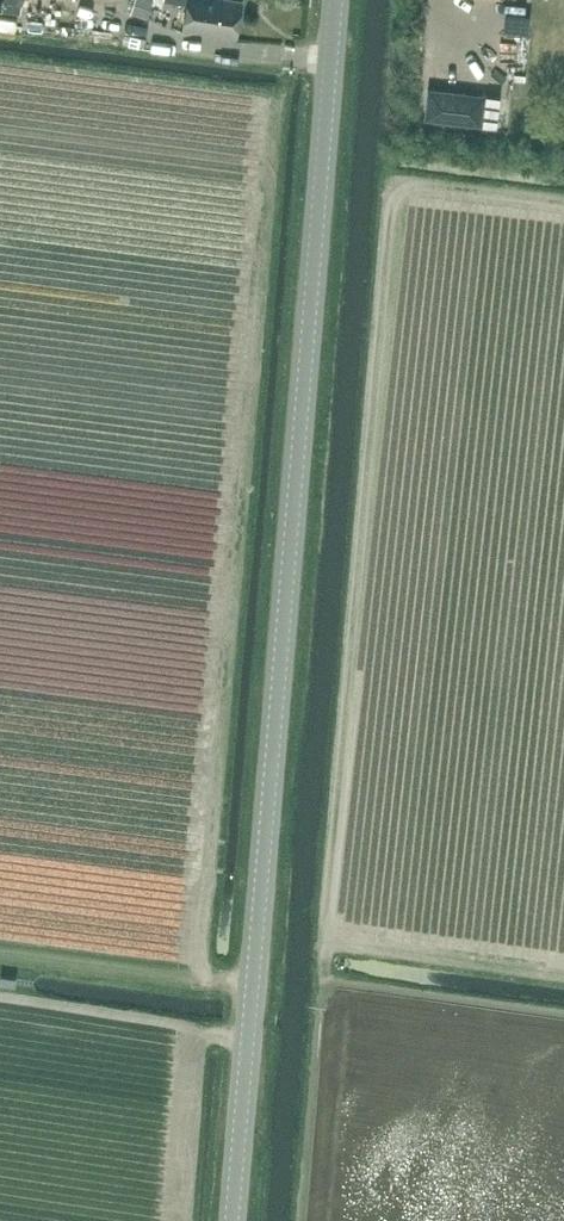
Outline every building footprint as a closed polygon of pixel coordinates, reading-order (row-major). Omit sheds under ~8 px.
[(20,12),(22,0),(0,0),(0,9),(20,12)] [(181,28),(235,37),(241,0),(239,0),(168,0),(185,3),(181,28)] [(484,96),(429,90),(426,118),(481,124),(484,96)]
